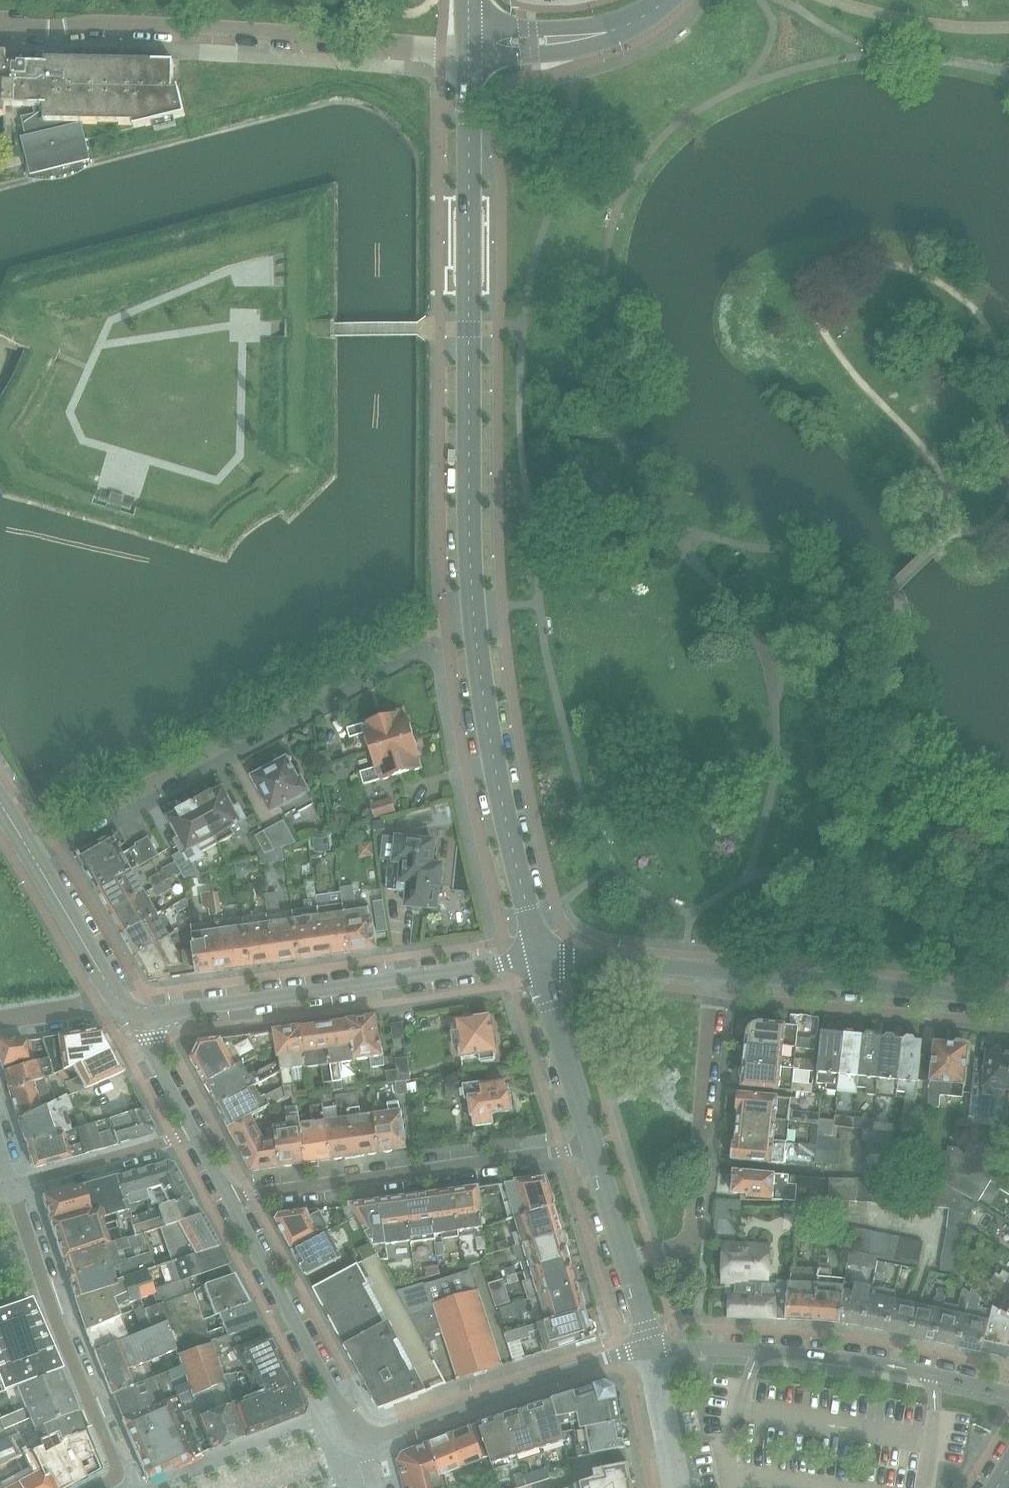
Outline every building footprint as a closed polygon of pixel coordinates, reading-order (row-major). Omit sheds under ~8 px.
[(31,65),(0,64),(0,116),(5,116),(6,106),(29,106),(29,107),(32,107),(34,114),(22,117),(10,120),(19,157),(27,155),(30,168),(88,154),(81,125),(77,126),(76,122),(134,123),(134,128),(134,129),(185,116),(179,89),(177,89),(173,89),(174,63),(172,60),(160,63),(161,63),(67,61),(67,55),(66,55),(66,64),(51,67),(51,65),(31,65)] [(111,492),(109,499),(100,496),(99,500),(107,503),(105,508),(121,513),(122,507),(130,510),(131,505),(123,503),(124,496),(111,492)] [(347,729),(350,739),(364,734),(369,751),(414,738),(409,720),(401,722),(398,713),(364,723),(365,724),(347,729)] [(420,756),(414,738),(369,751),(374,767),(360,772),(363,783),(378,779),(378,781),(402,774),(421,768),(417,757),(420,756)] [(253,777),(262,795),(272,811),(307,792),(301,780),(298,782),(292,770),(293,770),(292,767),(291,767),(290,765),(292,758),(284,756),(277,760),(275,765),(253,777)] [(197,801),(194,802),(219,847),(233,838),(235,841),(246,835),(244,831),(250,828),(236,804),(232,806),(226,795),(224,797),(220,790),(213,794),(212,793),(197,802),(197,801)] [(370,804),(374,817),(393,811),(389,798),(370,804)] [(219,847),(194,802),(193,803),(193,804),(179,812),(179,813),(172,818),(176,824),(172,826),(178,836),(174,839),(182,852),(172,858),(184,879),(199,874),(193,864),(204,858),(203,855),(219,847)] [(264,833),(267,837),(274,851),(277,850),(284,848),(294,845),(282,823),(264,833)] [(118,832),(98,844),(92,847),(92,846),(88,845),(80,849),(79,853),(77,854),(97,889),(130,872),(158,856),(148,838),(136,845),(137,846),(123,854),(119,847),(125,844),(118,832)] [(381,860),(388,861),(385,890),(407,892),(406,906),(410,906),(412,909),(419,910),(422,907),(436,909),(442,866),(432,865),(434,842),(383,836),(381,860)] [(274,851),(267,837),(256,844),(262,855),(274,851)] [(286,859),(284,848),(277,850),(278,860),(286,859)] [(142,893),(130,872),(97,889),(110,911),(142,893)] [(165,880),(161,872),(148,879),(152,887),(165,880)] [(171,890),(165,880),(152,887),(158,897),(171,890)] [(319,906),(315,880),(305,882),(308,900),(304,901),(306,908),(291,911),(298,959),(325,955),(317,906),(319,906)] [(341,886),(343,902),(350,952),(375,948),(369,905),(358,906),(354,884),(341,886)] [(204,910),(209,909),(210,916),(218,915),(214,892),(201,894),(204,910)] [(155,917),(142,893),(110,911),(123,934),(155,917)] [(265,894),(268,914),(267,914),(274,963),(298,959),(291,911),(281,912),(278,893),(265,894)] [(178,913),(189,907),(188,898),(174,906),(178,913)] [(350,952),(343,902),(319,906),(317,906),(325,955),(350,952)] [(383,903),(374,904),(378,932),(388,931),(383,903)] [(162,913),(155,917),(123,934),(136,957),(170,937),(174,935),(162,913)] [(274,963),(267,914),(242,918),(250,966),(274,963)] [(250,966),(242,918),(218,922),(225,970),(250,966)] [(225,970),(218,922),(190,927),(193,950),(197,974),(225,970)] [(177,951),(170,937),(136,957),(148,977),(154,980),(197,974),(193,950),(174,953),(177,951)] [(454,1033),(454,1034),(456,1046),(459,1045),(460,1049),(461,1049),(462,1057),(464,1057),(477,1056),(477,1055),(480,1055),(480,1061),(483,1063),(494,1061),(496,1058),(495,1052),(497,1052),(496,1046),(497,1041),(495,1036),(491,1019),(488,1016),(456,1021),(458,1032),(454,1033)] [(377,1043),(374,1017),(350,1021),(355,1060),(370,1058),(371,1067),(385,1065),(382,1042),(377,1043)] [(746,1037),(746,1043),(796,1048),(816,1050),(817,1040),(797,1038),(798,1026),(764,1022),(761,1019),(754,1019),(750,1021),(748,1021),(748,1023),(744,1027),(744,1033),(746,1037)] [(355,1062),(355,1060),(350,1021),(349,1021),(349,1022),(346,1023),(344,1021),(338,1022),(337,1024),(325,1025),(333,1083),(334,1083),(343,1082),(341,1064),(355,1062)] [(392,1024),(395,1049),(407,1047),(403,1023),(392,1024)] [(333,1083),(325,1025),(313,1027),(311,1026),(305,1027),(304,1028),(301,1029),(301,1028),(300,1028),(305,1068),(306,1070),(321,1068),(323,1085),(325,1084),(326,1093),(335,1091),(334,1083),(333,1083)] [(305,1068),(300,1028),(276,1031),(278,1046),(279,1059),(281,1072),(283,1086),(285,1098),(295,1097),(293,1085),(291,1070),(305,1068)] [(822,1032),(819,1052),(816,1084),(826,1085),(826,1091),(837,1092),(838,1086),(843,1034),(836,1033),(833,1030),(827,1029),(824,1032),(822,1032)] [(98,1030),(42,1039),(48,1056),(51,1065),(53,1074),(64,1069),(110,1047),(102,1032),(98,1030)] [(278,1046),(276,1031),(200,1042),(192,1058),(205,1084),(243,1064),(278,1046)] [(864,1036),(863,1036),(857,1088),(867,1089),(866,1095),(876,1096),(876,1090),(882,1038),(876,1037),(874,1034),(867,1033),(864,1036)] [(863,1036),(843,1034),(838,1086),(847,1087),(846,1093),(857,1094),(857,1088),(863,1036)] [(884,1038),(882,1038),(876,1090),(886,1091),(885,1097),(896,1098),(897,1092),(902,1040),(896,1039),(893,1036),(887,1035),(884,1038)] [(904,1040),(902,1040),(897,1092),(906,1093),(902,1131),(913,1132),(916,1100),(917,1100),(918,1080),(921,1055),(922,1042),(916,1041),(913,1038),(906,1037),(904,1040)] [(25,1040),(0,1038),(0,1061),(2,1067),(27,1059),(25,1040)] [(934,1043),(933,1056),(921,1055),(918,1080),(931,1082),(928,1107),(940,1108),(942,1096),(963,1098),(968,1046),(967,1046),(964,1043),(957,1042),(954,1045),(934,1043)] [(796,1048),(746,1043),(746,1045),(742,1047),(742,1054),(744,1057),(744,1065),(794,1070),(814,1072),(815,1061),(795,1059),(796,1048)] [(973,1068),(969,1116),(994,1118),(996,1087),(1008,1089),(1008,1047),(999,1046),(998,1049),(987,1048),(986,1060),(975,1059),(976,1057),(975,1056),(973,1068)] [(63,1083),(68,1096),(97,1083),(123,1072),(110,1047),(64,1069),(69,1081),(63,1083)] [(51,1065),(48,1056),(22,1065),(3,1070),(9,1091),(42,1079),(40,1068),(51,1065)] [(408,1058),(396,1059),(398,1070),(396,1070),(398,1082),(406,1081),(411,1080),(408,1058)] [(281,1072),(279,1059),(270,1065),(250,1076),(243,1064),(205,1084),(218,1107),(256,1086),(275,1075),(281,1072)] [(794,1070),(744,1065),(743,1067),(740,1069),(739,1076),(742,1079),(741,1087),(812,1093),(813,1085),(793,1083),(794,1070)] [(398,1082),(396,1070),(387,1071),(388,1083),(395,1082),(398,1082)] [(47,1076),(42,1079),(9,1091),(17,1119),(55,1102),(47,1076)] [(406,1084),(406,1081),(398,1082),(395,1082),(397,1096),(408,1094),(406,1084)] [(470,1099),(474,1126),(494,1124),(492,1114),(511,1111),(511,1110),(515,1107),(514,1097),(509,1095),(509,1093),(507,1094),(505,1082),(481,1086),(480,1082),(447,1087),(448,1096),(463,1094),(463,1100),(470,1099)] [(101,1092),(97,1083),(68,1096),(67,1096),(55,1102),(17,1119),(25,1144),(76,1128),(91,1124),(81,1101),(101,1092)] [(416,1083),(406,1084),(408,1094),(418,1093),(416,1083)] [(285,1098),(283,1086),(276,1089),(261,1097),(256,1086),(218,1107),(230,1129),(254,1115),(285,1098)] [(359,1093),(347,1095),(355,1155),(367,1154),(370,1155),(375,1154),(377,1152),(380,1152),(375,1114),(362,1116),(359,1093)] [(739,1111),(738,1116),(790,1121),(790,1122),(811,1124),(819,1124),(819,1122),(820,1113),(790,1111),(791,1100),(737,1094),(736,1111),(739,1111)] [(355,1155),(347,1095),(335,1097),(336,1107),(322,1109),(329,1159),(333,1159),(336,1160),(341,1159),(343,1157),(355,1155)] [(387,1112),(375,1114),(380,1152),(383,1151),(386,1152),(391,1152),(393,1150),(406,1148),(400,1102),(386,1104),(387,1112)] [(808,1103),(808,1112),(833,1113),(833,1104),(808,1103)] [(313,1123),(300,1125),(305,1162),(308,1162),(310,1163),(317,1162),(318,1160),(329,1159),(322,1109),(321,1106),(311,1108),(313,1123)] [(275,1127),(276,1136),(281,1166),(283,1166),(286,1167),(291,1166),(294,1164),(296,1164),(306,1163),(305,1162),(300,1125),(298,1108),(288,1109),(290,1124),(275,1127)] [(143,1109),(121,1115),(107,1119),(111,1130),(96,1134),(101,1149),(151,1134),(153,1128),(143,1109)] [(268,1138),(254,1115),(230,1129),(251,1169),(255,1171),(280,1167),(280,1166),(281,1166),(276,1136),(268,1138)] [(790,1121),(738,1116),(736,1138),(788,1143),(790,1122),(790,1121)] [(835,1116),(834,1124),(834,1126),(854,1129),(855,1118),(854,1118),(835,1116)] [(854,1117),(854,1118),(855,1118),(854,1129),(864,1130),(864,1129),(873,1130),(874,1120),(854,1117)] [(834,1124),(819,1122),(819,1124),(818,1135),(833,1136),(834,1126),(834,1124)] [(96,1134),(92,1123),(91,1124),(76,1128),(84,1154),(101,1149),(96,1134)] [(819,1124),(811,1124),(810,1144),(818,1145),(818,1135),(819,1124)] [(84,1154),(76,1128),(25,1144),(31,1164),(37,1167),(69,1158),(84,1154)] [(864,1129),(864,1130),(863,1141),(867,1141),(883,1142),(884,1131),(873,1130),(864,1129)] [(833,1136),(818,1135),(818,1145),(817,1150),(838,1152),(839,1140),(832,1139),(833,1136)] [(788,1143),(736,1138),(736,1144),(733,1143),(731,1160),(786,1165),(788,1143)] [(867,1141),(866,1153),(891,1156),(892,1144),(883,1143),(883,1142),(867,1141)] [(817,1156),(817,1150),(818,1145),(810,1144),(800,1144),(799,1155),(817,1156)] [(947,1147),(944,1182),(950,1183),(973,1198),(973,1200),(978,1203),(1000,1166),(966,1144),(965,1149),(947,1147)] [(838,1152),(817,1150),(817,1156),(816,1164),(837,1165),(838,1152)] [(891,1156),(866,1153),(865,1166),(889,1169),(891,1156)] [(204,1159),(196,1163),(204,1182),(213,1178),(204,1159)] [(167,1161),(151,1166),(157,1187),(160,1186),(168,1203),(191,1197),(173,1164),(167,1161)] [(151,1166),(113,1177),(119,1198),(144,1191),(157,1187),(151,1166)] [(889,1169),(865,1166),(864,1178),(869,1178),(882,1179),(888,1180),(889,1169)] [(795,1176),(789,1175),(734,1171),(733,1176),(730,1176),(729,1188),(732,1188),(732,1193),(748,1195),(747,1201),(786,1200),(796,1201),(797,1185),(794,1185),(795,1176)] [(119,1198),(113,1177),(81,1186),(89,1210),(97,1208),(102,1223),(129,1214),(127,1206),(147,1200),(144,1191),(119,1198)] [(834,1177),(832,1202),(850,1203),(850,1201),(856,1202),(858,1179),(857,1179),(834,1177)] [(549,1192),(545,1178),(505,1184),(507,1188),(517,1217),(553,1205),(553,1204),(555,1201),(555,1197),(553,1193),(549,1192)] [(858,1178),(857,1179),(858,1179),(856,1202),(867,1203),(869,1178),(864,1178),(858,1178)] [(882,1179),(869,1178),(867,1203),(879,1203),(882,1179)] [(893,1180),(888,1180),(882,1179),(879,1203),(891,1204),(893,1180)] [(905,1180),(893,1180),(891,1204),(903,1205),(905,1180)] [(917,1181),(905,1180),(903,1205),(914,1206),(917,1181)] [(928,1182),(917,1181),(914,1206),(926,1207),(928,1182)] [(941,1182),(928,1182),(926,1207),(938,1208),(941,1182)] [(944,1182),(941,1182),(938,1208),(948,1208),(950,1183),(944,1182)] [(973,1198),(950,1183),(948,1208),(949,1209),(948,1219),(968,1223),(973,1200),(973,1198)] [(499,1194),(498,1185),(478,1187),(479,1196),(499,1194)] [(89,1210),(81,1186),(42,1197),(50,1223),(89,1210)] [(484,1229),(479,1196),(478,1187),(453,1191),(459,1238),(477,1236),(476,1230),(484,1229)] [(459,1238),(453,1191),(429,1194),(435,1236),(435,1235),(444,1234),(445,1240),(459,1238)] [(435,1236),(429,1194),(405,1197),(412,1244),(436,1241),(435,1235),(435,1236)] [(200,1215),(191,1197),(168,1203),(158,1206),(161,1217),(133,1226),(136,1234),(144,1232),(160,1227),(171,1224),(200,1215)] [(412,1244),(405,1197),(381,1201),(387,1247),(395,1246),(396,1251),(412,1248),(412,1244)] [(387,1247),(381,1201),(351,1205),(371,1244),(373,1248),(387,1247)] [(825,1201),(825,1202),(824,1212),(849,1214),(850,1203),(832,1202),(825,1201)] [(805,1203),(805,1216),(823,1217),(824,1203),(805,1203)] [(561,1231),(553,1205),(517,1217),(522,1231),(514,1234),(517,1246),(561,1231)] [(97,1208),(89,1210),(50,1223),(62,1259),(136,1234),(133,1226),(129,1214),(102,1223),(97,1208)] [(327,1229),(318,1210),(280,1215),(277,1220),(292,1248),(327,1229)] [(824,1212),(824,1221),(823,1226),(848,1226),(848,1225),(849,1214),(824,1212)] [(217,1246),(200,1215),(171,1224),(160,1227),(172,1261),(183,1257),(195,1253),(217,1246)] [(968,1223),(948,1219),(946,1229),(966,1233),(968,1223)] [(848,1251),(858,1253),(863,1230),(851,1227),(848,1251)] [(966,1233),(946,1229),(944,1240),(964,1243),(966,1233)] [(875,1232),(863,1230),(858,1253),(870,1256),(875,1232)] [(562,1234),(561,1231),(517,1246),(513,1247),(518,1263),(522,1262),(524,1271),(570,1256),(567,1248),(566,1248),(566,1247),(568,1242),(566,1237),(562,1234)] [(151,1253),(144,1232),(136,1234),(62,1259),(68,1278),(151,1253)] [(887,1234),(875,1232),(870,1256),(882,1258),(887,1234)] [(329,1233),(311,1242),(294,1251),(307,1277),(313,1288),(333,1277),(327,1266),(343,1258),(329,1233)] [(899,1237),(887,1234),(882,1258),(894,1261),(899,1237)] [(486,1250),(485,1237),(477,1238),(478,1251),(486,1250)] [(911,1239),(899,1237),(894,1261),(906,1263),(911,1239)] [(923,1242),(911,1239),(906,1263),(918,1266),(923,1242)] [(964,1243),(944,1240),(942,1250),(961,1253),(964,1243)] [(500,1251),(509,1248),(507,1241),(497,1244),(500,1251)] [(445,1255),(444,1242),(437,1243),(438,1256),(445,1255)] [(729,1295),(728,1317),(787,1319),(790,1281),(776,1281),(776,1284),(769,1283),(770,1244),(723,1243),(722,1283),(737,1283),(737,1295),(729,1295)] [(373,1248),(371,1244),(359,1250),(364,1261),(377,1254),(373,1248)] [(227,1265),(217,1246),(195,1253),(183,1257),(172,1261),(166,1264),(174,1287),(154,1294),(158,1306),(194,1292),(190,1279),(200,1276),(199,1275),(227,1265)] [(387,1247),(373,1248),(377,1254),(381,1262),(388,1261),(387,1247)] [(961,1253),(942,1250),(940,1260),(941,1260),(959,1263),(961,1253)] [(155,1267),(151,1253),(68,1278),(74,1298),(115,1283),(114,1282),(147,1270),(155,1267)] [(819,1255),(818,1269),(813,1320),(839,1323),(844,1290),(843,1290),(844,1279),(831,1278),(832,1269),(827,1269),(829,1256),(819,1255)] [(573,1267),(570,1256),(524,1271),(527,1281),(523,1282),(529,1301),(533,1299),(532,1298),(577,1283),(577,1282),(578,1278),(577,1272),(572,1268),(573,1267)] [(959,1263),(941,1260),(940,1270),(957,1273),(959,1263)] [(423,1385),(369,1283),(358,1264),(333,1277),(313,1288),(376,1405),(385,1408),(426,1392),(423,1385)] [(505,1270),(507,1277),(517,1274),(515,1267),(505,1270)] [(818,1269),(791,1268),(790,1281),(787,1319),(813,1320),(818,1269)] [(158,1306),(154,1294),(147,1270),(114,1282),(115,1283),(74,1298),(85,1329),(117,1317),(114,1308),(131,1302),(135,1310),(144,1306),(146,1311),(158,1306)] [(503,1364),(473,1270),(424,1285),(424,1283),(398,1291),(426,1344),(437,1340),(435,1335),(442,1332),(457,1379),(455,1379),(455,1380),(475,1374),(475,1375),(486,1371),(505,1365),(504,1363),(503,1364)] [(1003,1270),(1000,1275),(996,1273),(994,1276),(1008,1285),(1008,1274),(1003,1270)] [(232,1274),(203,1285),(216,1316),(219,1315),(248,1303),(232,1274)] [(519,1282),(517,1274),(507,1277),(509,1284),(519,1282)] [(994,1276),(991,1280),(995,1283),(992,1287),(1008,1297),(1000,1310),(1008,1316),(1008,1285),(994,1276)] [(949,1284),(940,1282),(936,1298),(935,1298),(933,1309),(917,1305),(910,1335),(910,1336),(933,1341),(942,1303),(944,1303),(949,1284)] [(585,1309),(577,1283),(532,1298),(533,1299),(536,1310),(544,1307),(548,1321),(585,1309)] [(871,1286),(855,1284),(854,1292),(844,1290),(839,1323),(864,1327),(870,1295),(870,1292),(871,1286)] [(896,1291),(879,1288),(877,1296),(870,1295),(864,1327),(887,1332),(894,1300),(896,1291)] [(970,1292),(964,1288),(962,1290),(958,1307),(944,1303),(942,1303),(933,1341),(956,1347),(970,1292)] [(981,1297),(971,1288),(971,1293),(970,1292),(956,1347),(981,1352),(982,1349),(991,1310),(988,1310),(979,1308),(981,1297)] [(208,1334),(194,1292),(158,1306),(146,1311),(152,1328),(166,1322),(176,1350),(182,1367),(190,1391),(176,1397),(185,1417),(186,1416),(200,1454),(211,1449),(243,1437),(232,1403),(215,1355),(266,1335),(260,1325),(211,1342),(208,1334)] [(516,1310),(527,1307),(525,1299),(514,1302),(516,1310)] [(912,1304),(905,1302),(894,1300),(887,1332),(898,1334),(903,1335),(910,1336),(910,1335),(917,1305),(912,1304)] [(0,1312),(0,1384),(4,1394),(17,1390),(61,1373),(59,1370),(29,1301),(17,1305),(0,1312)] [(260,1325),(248,1303),(219,1315),(224,1328),(208,1334),(211,1342),(260,1325)] [(144,1306),(135,1310),(143,1331),(152,1328),(146,1311),(144,1306)] [(991,1310),(982,1349),(1004,1354),(1004,1356),(1005,1356),(1008,1357),(1008,1316),(1000,1310),(992,1306),(991,1310)] [(588,1320),(585,1309),(548,1321),(505,1335),(514,1362),(595,1337),(594,1333),(597,1329),(594,1322),(588,1320)] [(126,1337),(118,1316),(117,1317),(85,1329),(85,1330),(93,1350),(126,1337)] [(166,1322),(152,1328),(143,1331),(131,1336),(126,1337),(93,1350),(111,1394),(112,1394),(154,1378),(147,1361),(176,1350),(166,1322)] [(290,1381),(266,1335),(215,1355),(232,1403),(290,1381)] [(190,1391),(182,1367),(154,1378),(112,1394),(122,1419),(148,1408),(176,1397),(190,1391)] [(68,1392),(61,1373),(17,1390),(25,1408),(25,1410),(68,1392)] [(303,1405),(290,1381),(232,1403),(243,1437),(300,1415),(303,1405)] [(553,1400),(552,1400),(563,1433),(575,1430),(620,1422),(620,1421),(616,1397),(614,1389),(606,1384),(598,1387),(576,1394),(575,1393),(559,1398),(553,1400)] [(68,1392),(25,1410),(25,1408),(0,1419),(0,1422),(4,1430),(31,1418),(35,1427),(76,1412),(68,1392)] [(185,1417),(176,1397),(148,1408),(122,1419),(122,1420),(121,1420),(146,1479),(200,1454),(186,1416),(185,1417)] [(563,1433),(552,1400),(528,1408),(541,1448),(565,1440),(563,1433)] [(541,1448),(528,1408),(504,1416),(517,1456),(541,1448)] [(76,1412),(35,1427),(0,1441),(0,1465),(6,1462),(31,1452),(41,1447),(39,1441),(57,1433),(61,1444),(84,1430),(76,1412)] [(517,1456),(504,1416),(479,1424),(490,1456),(492,1464),(517,1456)] [(624,1440),(620,1422),(575,1430),(579,1457),(626,1449),(624,1440)] [(479,1424),(471,1426),(451,1434),(470,1487),(484,1487),(480,1476),(491,1472),(485,1457),(490,1456),(479,1424)] [(84,1430),(61,1444),(57,1433),(39,1441),(41,1447),(31,1452),(35,1463),(40,1473),(47,1487),(67,1487),(100,1470),(84,1430)] [(451,1434),(430,1442),(441,1477),(445,1475),(454,1471),(461,1487),(470,1487),(451,1434)] [(430,1442),(403,1453),(398,1461),(406,1487),(449,1487),(448,1484),(445,1475),(441,1477),(430,1442)] [(31,1452),(6,1462),(19,1487),(47,1487),(40,1473),(35,1463),(31,1452)] [(6,1462),(0,1465),(0,1487),(19,1487),(6,1462)] [(628,1464),(593,1471),(594,1479),(568,1487),(633,1487),(629,1464),(628,1464)] [(551,1477),(548,1469),(523,1477),(526,1485),(551,1477)] [(522,1472),(499,1479),(502,1487),(517,1487),(526,1485),(523,1477),(522,1472)]
